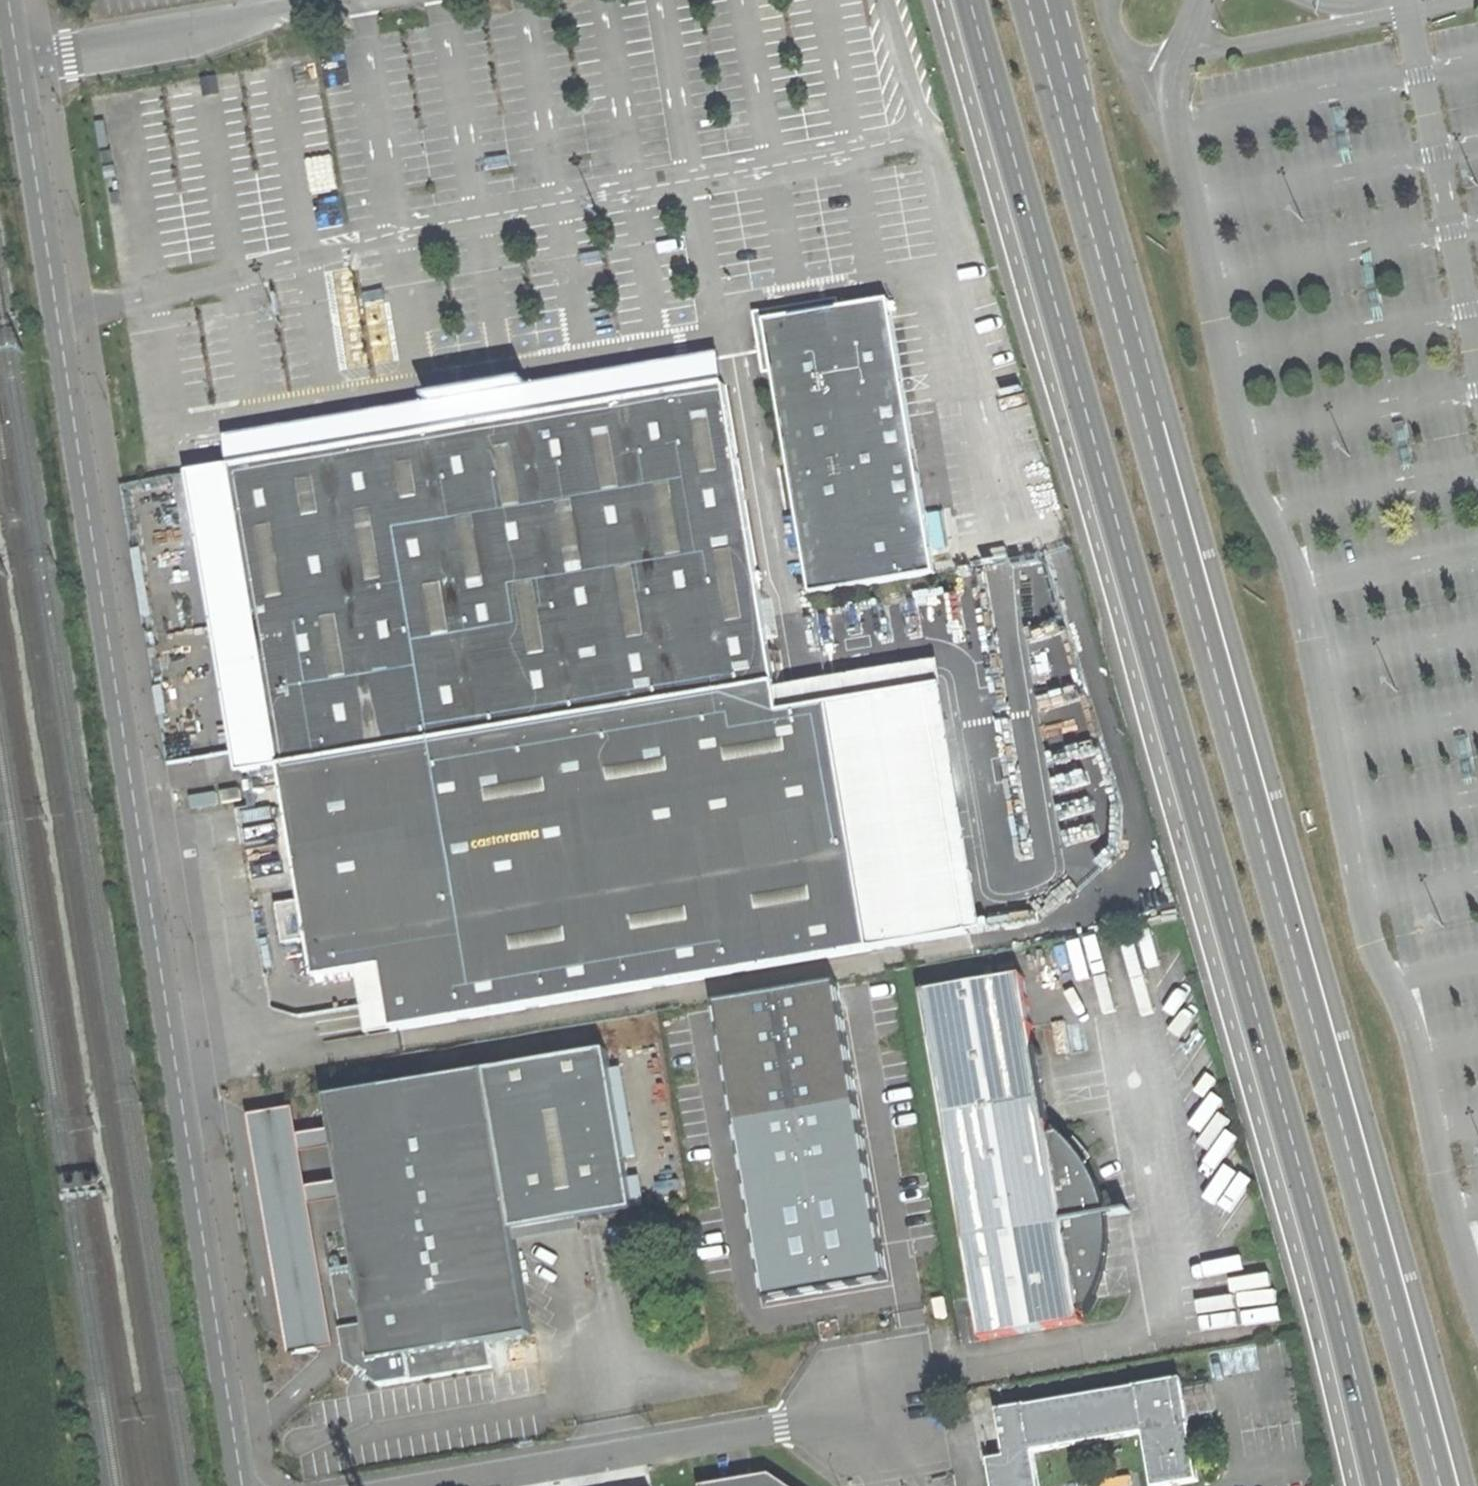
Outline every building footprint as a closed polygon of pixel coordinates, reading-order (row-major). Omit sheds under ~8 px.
[(819,592),(935,572),(935,567),(889,298),(818,310),(765,320),(811,593),(819,592)] [(722,352),(528,385),(529,388),(620,372),(625,400),(677,391),(676,386),(701,381),(702,387),(727,383),(722,352)] [(440,432),(625,400),(620,372),(529,388),(528,385),(528,384),(531,384),(530,380),(516,382),(517,386),(489,390),(445,397),(444,394),(430,396),(431,400),(434,400),(440,432)] [(677,391),(702,387),(701,381),(676,386),(677,391)] [(306,899),(313,939),(319,978),(359,972),(385,967),(395,1030),(872,948),(837,740),(933,724),(927,686),(899,691),(852,699),(838,702),(783,711),(779,683),(727,383),(702,387),(677,391),(625,400),(440,432),(232,467),(257,611),(262,640),(283,766),(306,899)] [(227,436),(232,467),(440,432),(434,400),(227,436)] [(218,617),(257,611),(232,467),(195,473),(218,617)] [(223,647),(262,640),(257,611),(218,617),(223,647)] [(283,766),(262,640),(223,647),(246,772),(283,766)] [(899,691),(927,686),(924,672),(922,659),(833,674),(779,683),(783,711),(838,702),(852,699),(899,691)] [(970,930),(933,724),(837,740),(872,948),(970,930)] [(223,790),(225,801),(243,798),(242,787),(223,790)] [(192,795),(194,807),(220,802),(217,790),(192,795)] [(287,944),(313,939),(306,899),(279,904),(287,944)] [(372,1035),(395,1030),(385,967),(359,972),(372,1035)] [(964,1240),(1064,1223),(1050,1137),(1022,976),(922,993),(964,1240)] [(832,977),(707,999),(758,1297),(883,1276),(832,977)] [(608,1051),(487,1071),(514,1230),(635,1210),(608,1051)] [(328,1097),(351,1093),(347,1063),(290,1072),(295,1102),(328,1097)] [(514,1230),(487,1071),(351,1093),(328,1097),(344,1197),(356,1265),(330,1269),(346,1365),(379,1386),(492,1367),(488,1342),(531,1334),(514,1230)] [(1064,1223),(1065,1227),(1107,1219),(1103,1200),(1098,1185),(1093,1175),(1086,1164),(1078,1168),(1064,1150),(1070,1144),(1063,1137),(1054,1131),(1054,1136),(1050,1137),(1064,1223)] [(1080,1155),(1070,1144),(1064,1150),(1078,1168),(1086,1164),(1080,1155)] [(1109,1234),(1107,1219),(1065,1227),(1080,1313),(1085,1313),(1086,1317),(1092,1308),(1099,1295),(1104,1280),(1107,1265),(1109,1250),(1109,1234)] [(1065,1227),(1064,1223),(964,1240),(973,1291),(982,1342),(1082,1325),(1080,1313),(1065,1227)] [(1207,1375),(1183,1379),(1191,1427),(1215,1423),(1207,1375)] [(1032,1453),(1141,1434),(1150,1485),(1175,1485),(1198,1482),(1188,1428),(1191,1427),(1183,1379),(999,1411),(1003,1434),(1007,1457),(989,1460),(993,1485),(1037,1485),(1032,1453)]
